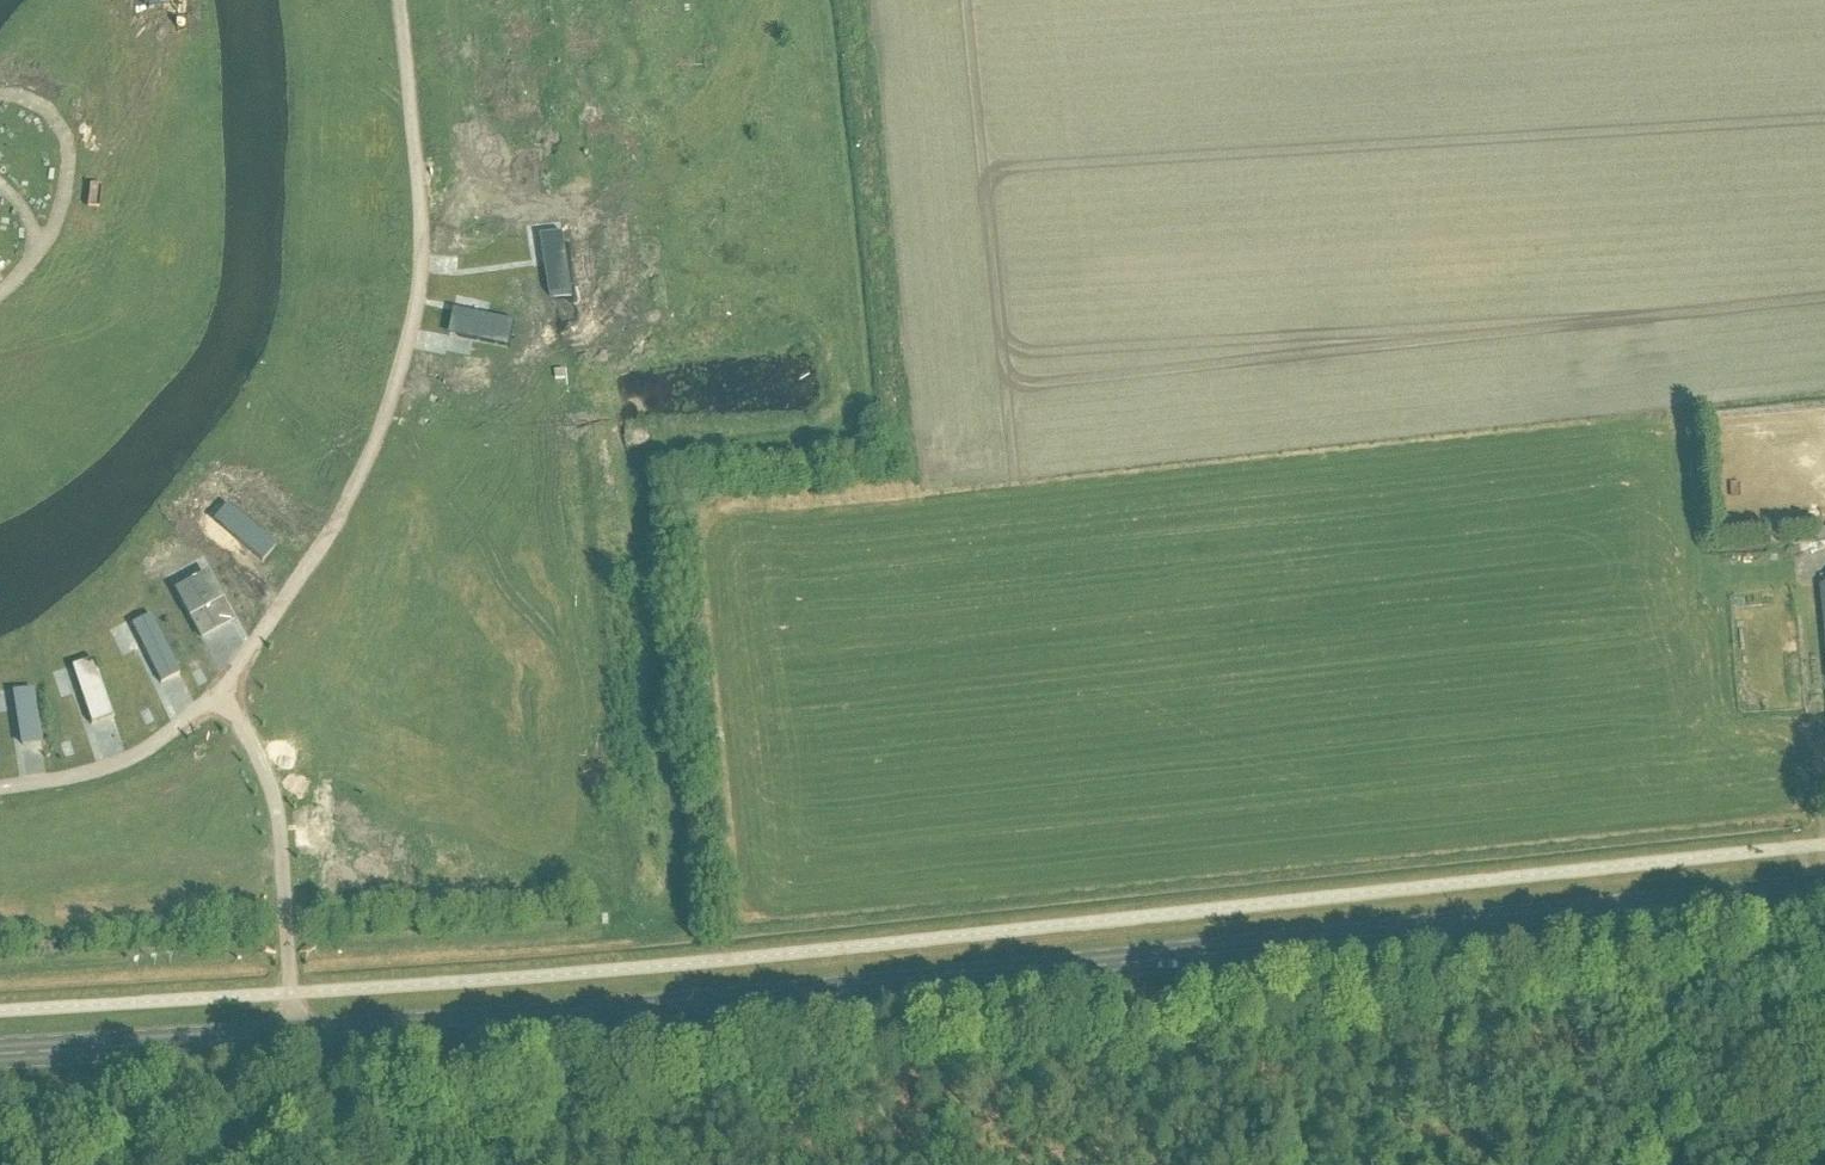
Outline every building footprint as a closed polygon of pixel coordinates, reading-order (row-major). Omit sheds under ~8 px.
[(140,22),(160,20),(159,0),(139,0),(140,22)] [(100,76),(92,71),(84,83),(92,88),(100,76)] [(456,187),(467,195),(473,188),(461,180),(456,187)] [(566,236),(541,239),(550,301),(573,298),(566,236)] [(94,275),(82,268),(77,276),(89,283),(94,275)] [(455,314),(450,339),(511,352),(516,326),(455,314)] [(32,338),(40,333),(32,320),(24,325),(32,338)] [(275,550),(226,510),(213,525),(263,565),(275,550)] [(1816,533),(1816,544),(1824,543),(1824,532),(1816,533)] [(201,641),(231,625),(206,579),(176,595),(201,641)] [(153,624),(134,634),(160,686),(179,676),(153,624)] [(81,693),(79,693),(91,727),(112,720),(94,666),(74,673),(81,693)] [(15,696),(22,747),(41,745),(34,693),(15,696)] [(75,757),(70,743),(59,746),(64,761),(75,757)]
